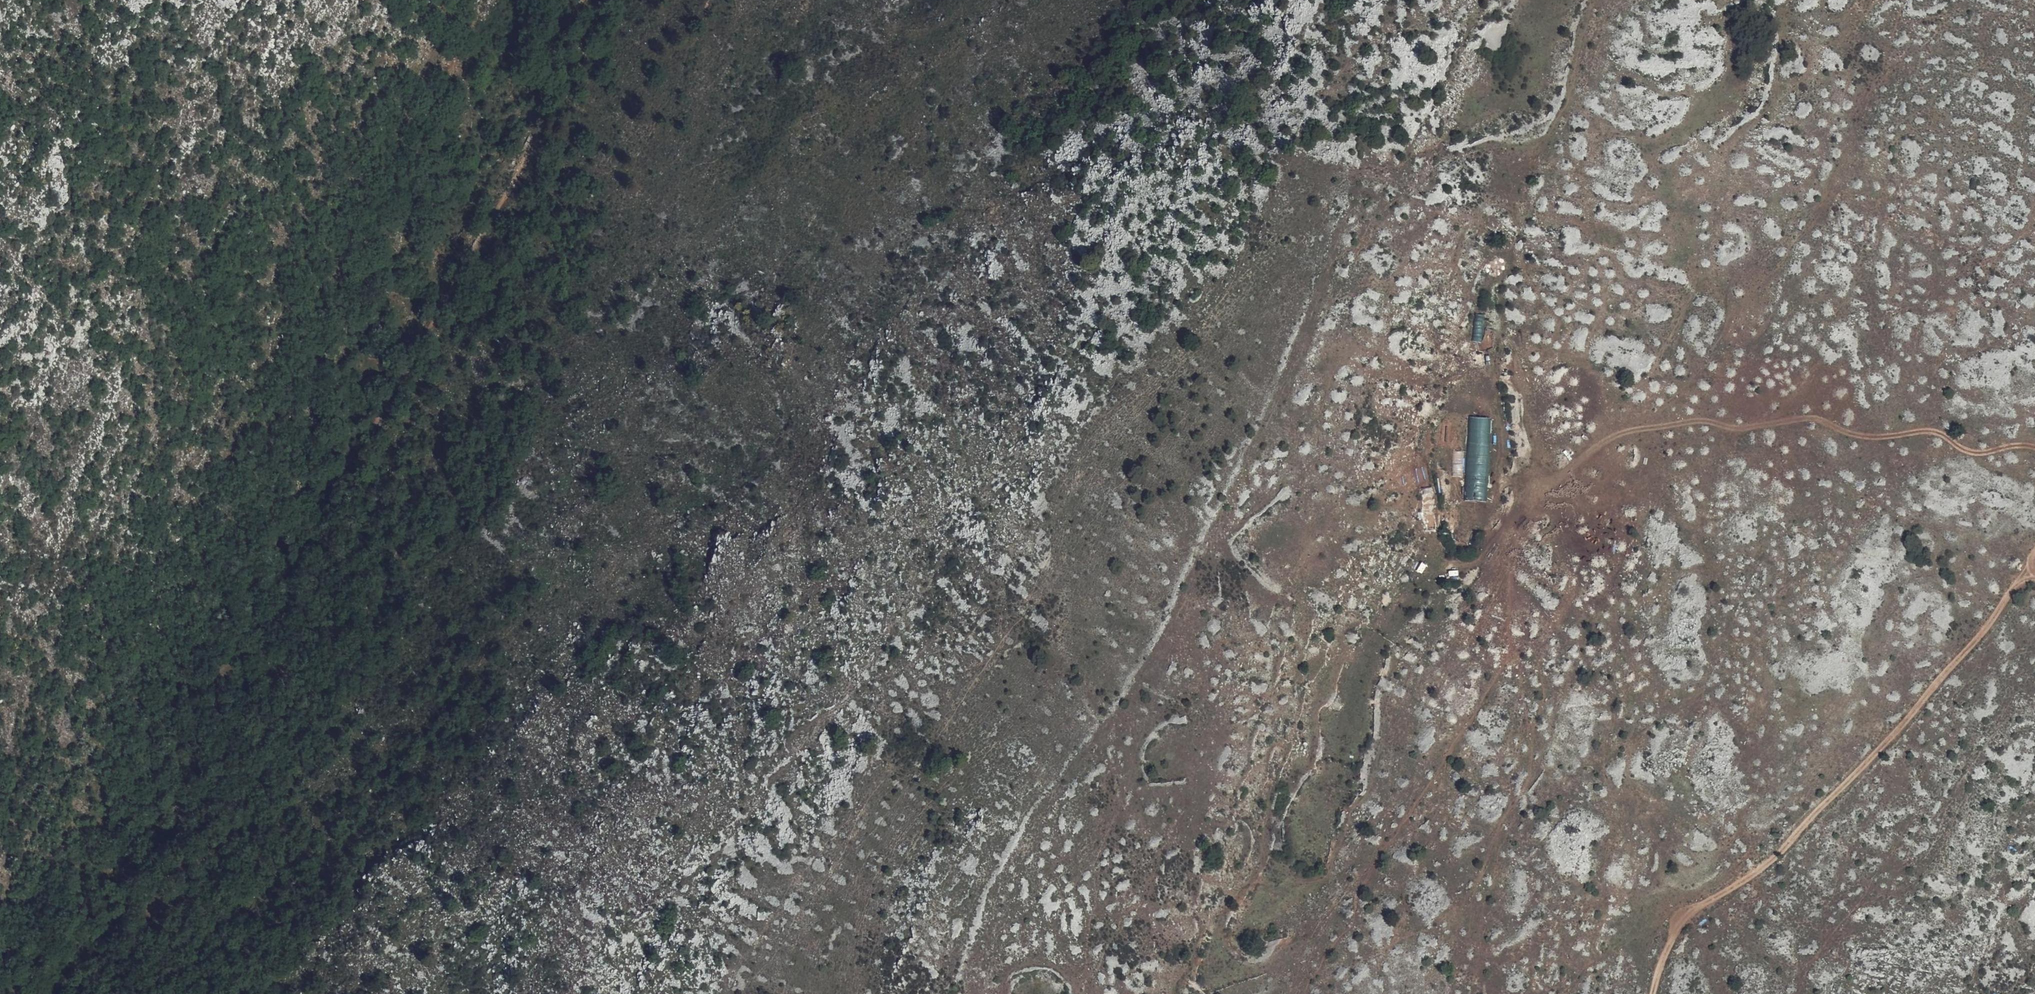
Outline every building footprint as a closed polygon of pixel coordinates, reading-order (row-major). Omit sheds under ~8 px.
[(1472,340),(1480,342),(1485,317),(1477,316),(1472,340)] [(1469,416),(1465,499),(1486,500),(1490,417),(1469,416)]
